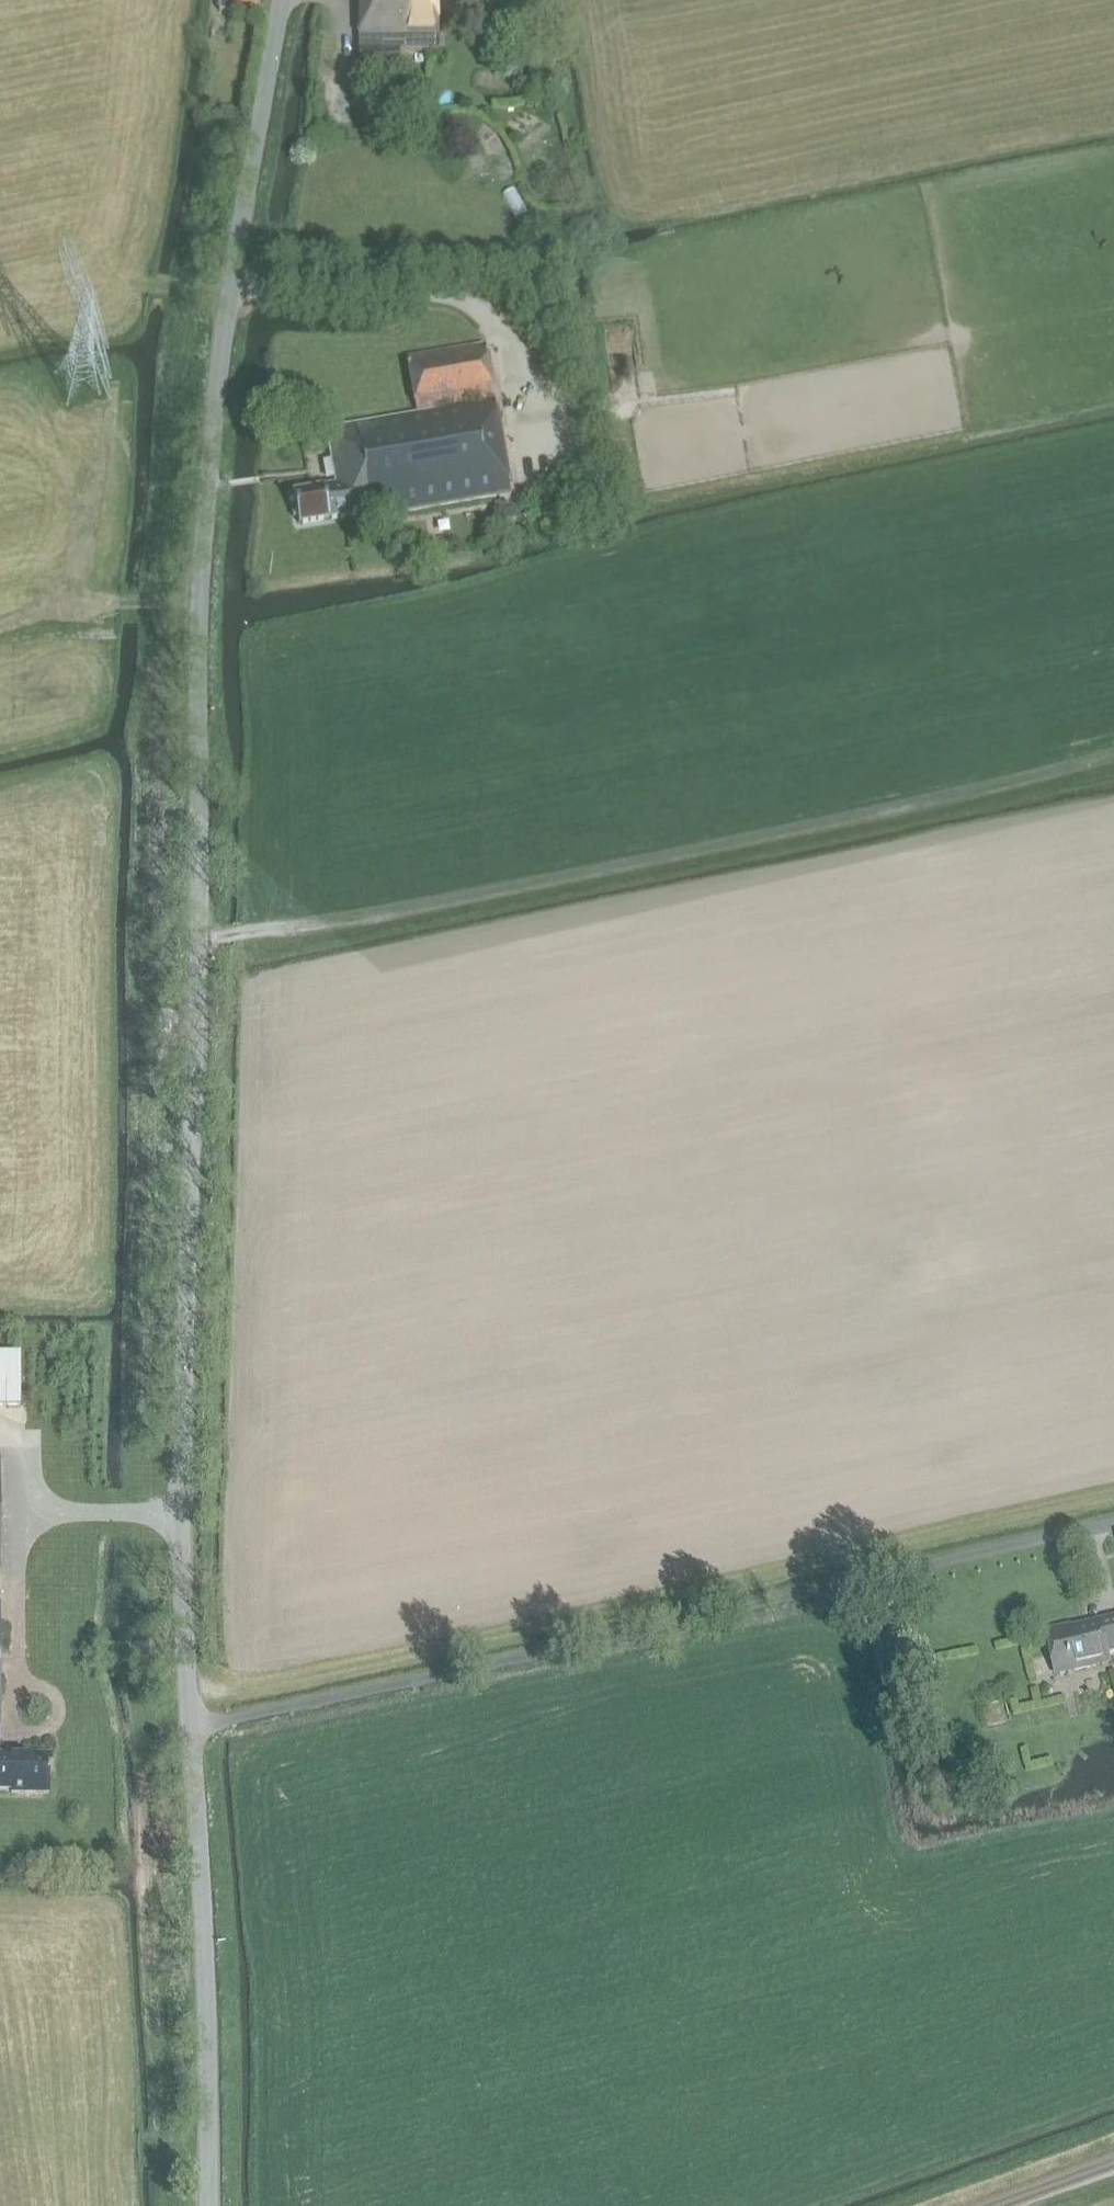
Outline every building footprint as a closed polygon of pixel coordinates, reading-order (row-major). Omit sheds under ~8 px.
[(217,12),(235,14),(236,4),(257,6),(258,0),(219,0),(217,12)] [(358,76),(398,75),(398,51),(436,50),(436,0),(357,0),(358,76)] [(409,109),(421,108),(420,91),(407,92),(409,109)] [(238,123),(239,110),(227,109),(225,122),(238,123)] [(511,494),(485,343),(406,357),(416,413),(325,429),(335,485),(292,492),(298,523),(350,514),(351,521),(511,494)] [(511,511),(509,503),(499,505),(502,524),(515,521),(513,510),(511,511)] [(0,1353),(0,1406),(20,1406),(20,1353),(0,1353)] [(1071,1630),(1070,1626),(1046,1632),(1056,1677),(1110,1665),(1106,1650),(1113,1648),(1113,1620),(1071,1630)] [(10,1791),(10,1794),(48,1794),(48,1776),(50,1776),(50,1754),(0,1754),(0,1791),(10,1791)]
